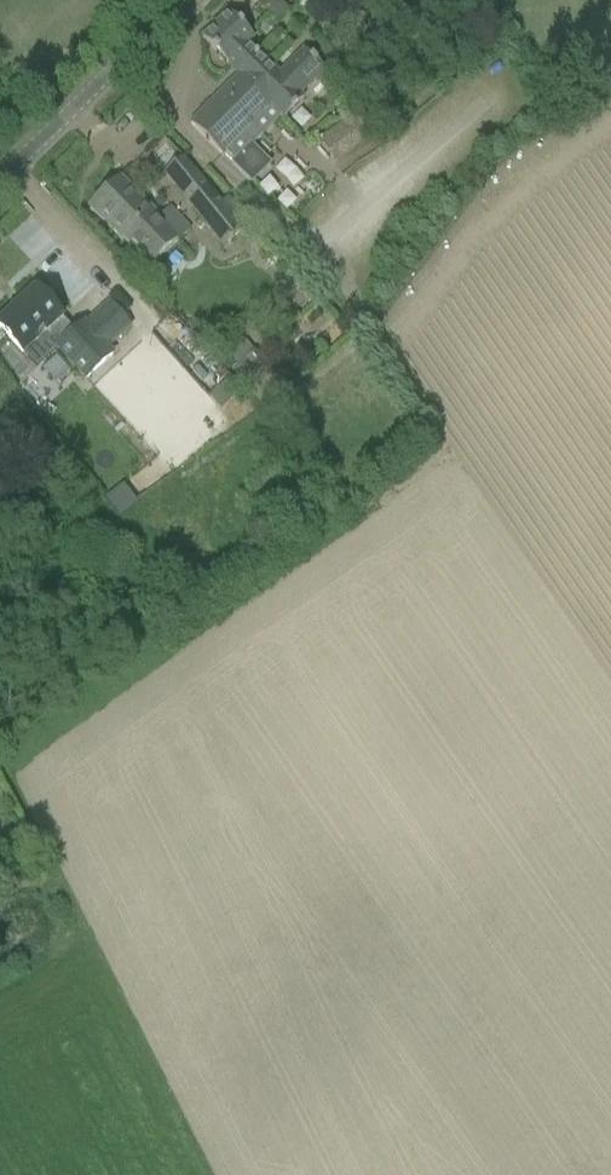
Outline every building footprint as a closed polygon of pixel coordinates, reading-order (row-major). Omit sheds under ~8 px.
[(264,12),(276,24),(289,11),(278,0),(276,0),(264,12)] [(238,75),(190,124),(222,156),(226,153),(234,161),(231,164),(251,184),(270,165),(260,155),(253,149),(251,146),(280,117),(282,119),(303,99),(300,95),(324,71),(303,50),(280,74),(249,43),(254,39),(228,13),(202,39),(238,75)] [(334,159),(374,132),(360,112),(320,139),(334,159)] [(183,158),(164,173),(169,179),(185,198),(223,248),(244,231),(203,182),(188,164),(183,158)] [(158,220),(119,177),(87,207),(120,243),(122,241),(149,269),(188,232),(168,210),(158,220)] [(0,321),(0,330),(35,368),(56,349),(85,380),(112,356),(107,350),(130,328),(130,327),(109,305),(85,326),(83,324),(74,333),(60,319),(61,318),(35,289),(0,321)] [(257,376),(245,359),(231,370),(257,406),(277,391),(263,372),(257,376)] [(119,518),(137,505),(123,486),(105,500),(119,518)]
